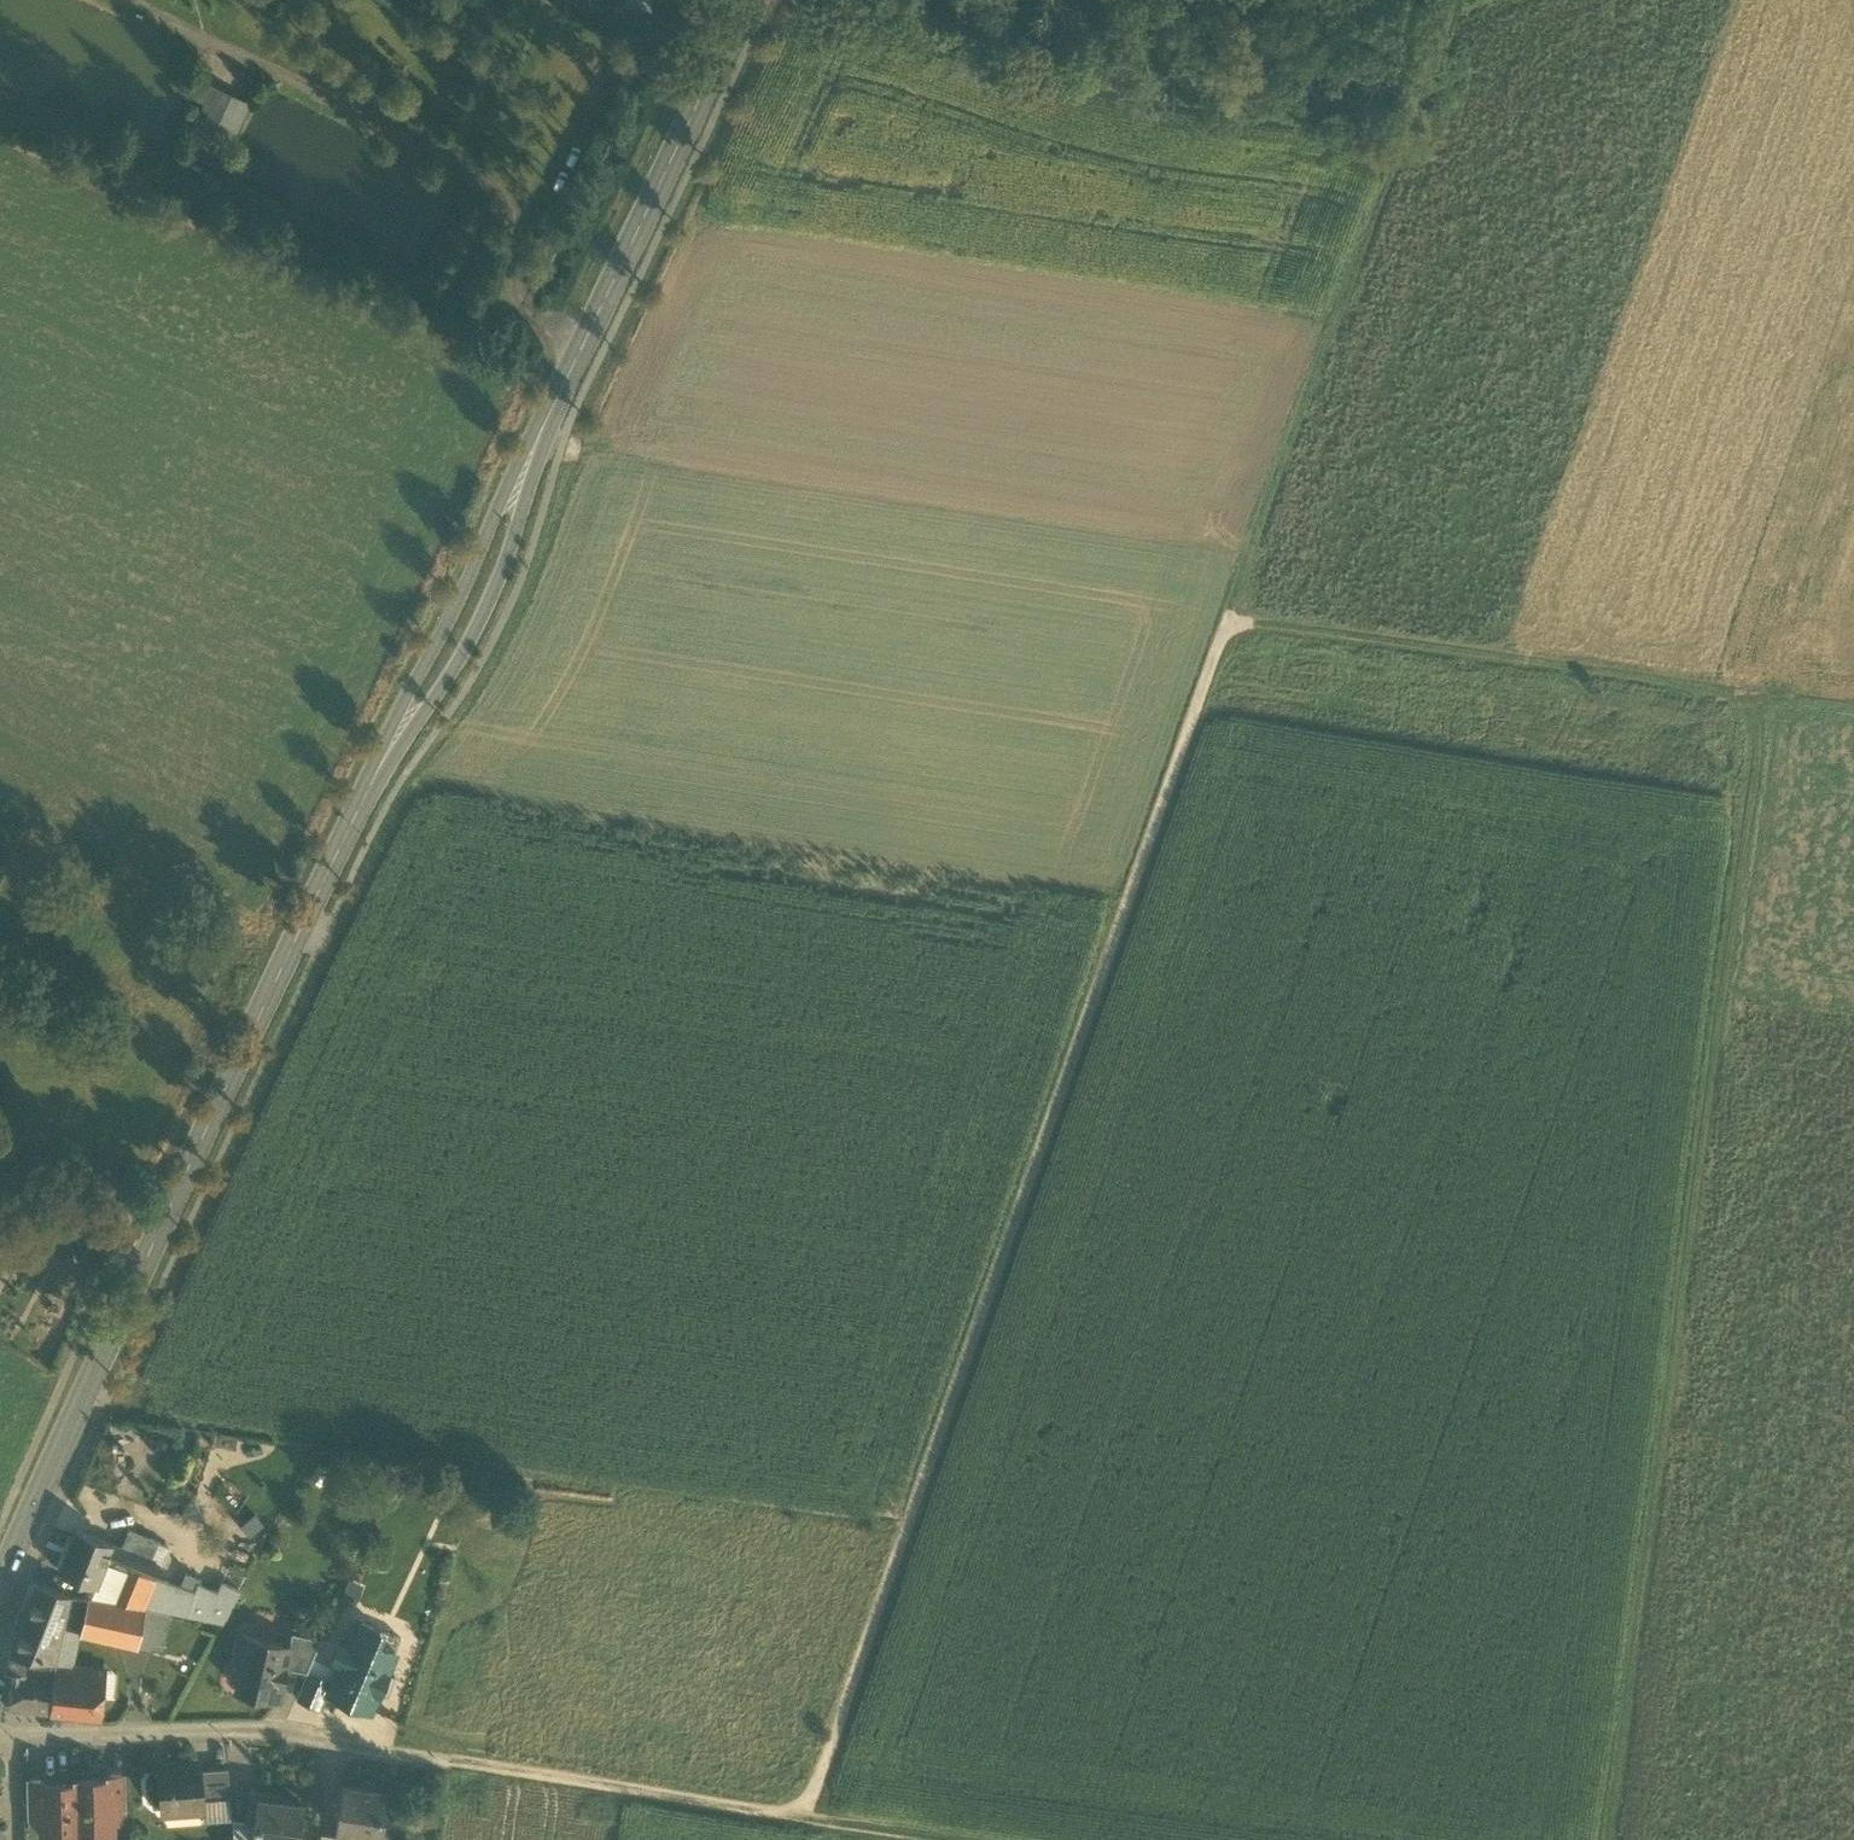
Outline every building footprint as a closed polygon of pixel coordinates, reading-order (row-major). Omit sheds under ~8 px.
[(229,161),(250,111),(216,97),(195,146),(229,161)] [(111,1545),(75,1531),(59,1571),(95,1585),(105,1560),(111,1545)] [(167,1546),(128,1531),(121,1549),(132,1553),(159,1564),(167,1546)] [(121,1549),(111,1545),(105,1560),(126,1568),(132,1553),(121,1549)] [(159,1564),(132,1553),(126,1568),(127,1569),(152,1579),(153,1579),(154,1578),(159,1564)] [(152,1579),(127,1569),(113,1600),(140,1605),(152,1579)] [(153,1579),(152,1579),(140,1605),(153,1608),(164,1582),(154,1578),(153,1579)] [(194,1592),(164,1582),(153,1608),(223,1622),(235,1601),(216,1593),(217,1592),(197,1584),(194,1592)] [(240,1591),(221,1583),(217,1592),(216,1593),(235,1601),(240,1591)] [(37,1588),(12,1652),(24,1654),(56,1658),(62,1628),(62,1627),(70,1596),(37,1588)] [(145,1612),(70,1596),(62,1627),(62,1628),(56,1658),(53,1675),(49,1712),(98,1716),(103,1670),(69,1666),(77,1632),(137,1645),(138,1644),(145,1612)] [(168,1612),(146,1607),(145,1612),(138,1644),(161,1649),(168,1612)] [(379,1629),(357,1620),(347,1646),(339,1642),(333,1657),(340,1661),(332,1681),(325,1697),(326,1698),(338,1703),(341,1696),(369,1708),(377,1689),(386,1693),(394,1674),(386,1670),(394,1651),(373,1643),(379,1629)] [(321,1639),(292,1633),(289,1646),(290,1646),(285,1667),(306,1672),(307,1670),(308,1670),(321,1639)] [(289,1646),(241,1635),(235,1658),(241,1668),(237,1688),(278,1698),(285,1667),(290,1646),(289,1646)] [(56,1658),(24,1654),(22,1673),(53,1675),(56,1658)] [(308,1670),(307,1670),(306,1672),(296,1698),(322,1709),(326,1698),(325,1697),(332,1681),(308,1670)] [(22,1673),(11,1672),(7,1708),(49,1712),(53,1675),(22,1673)] [(182,1767),(175,1761),(168,1768),(158,1769),(161,1811),(202,1808),(201,1797),(199,1770),(199,1765),(182,1767)] [(227,1767),(199,1770),(201,1797),(230,1795),(227,1767)] [(125,1774),(106,1775),(106,1780),(109,1780),(109,1803),(125,1803),(125,1774)] [(43,1779),(25,1780),(26,1808),(42,1808),(41,1785),(44,1784),(43,1779)] [(106,1780),(75,1781),(75,1784),(77,1827),(110,1826),(109,1803),(109,1780),(106,1780)] [(44,1784),(41,1785),(42,1808),(42,1833),(77,1832),(77,1827),(75,1784),(44,1784)] [(385,1792),(342,1786),(336,1830),(337,1831),(378,1837),(385,1792)] [(251,1791),(246,1821),(246,1823),(254,1824),(252,1839),(276,1839),(276,1837),(295,1839),(298,1839),(303,1804),(281,1801),(282,1796),(251,1791)] [(232,1819),(233,1839),(252,1839),(254,1824),(246,1823),(246,1821),(232,1819)] [(337,1831),(336,1836),(339,1836),(339,1839),(378,1839),(378,1837),(337,1831)]
